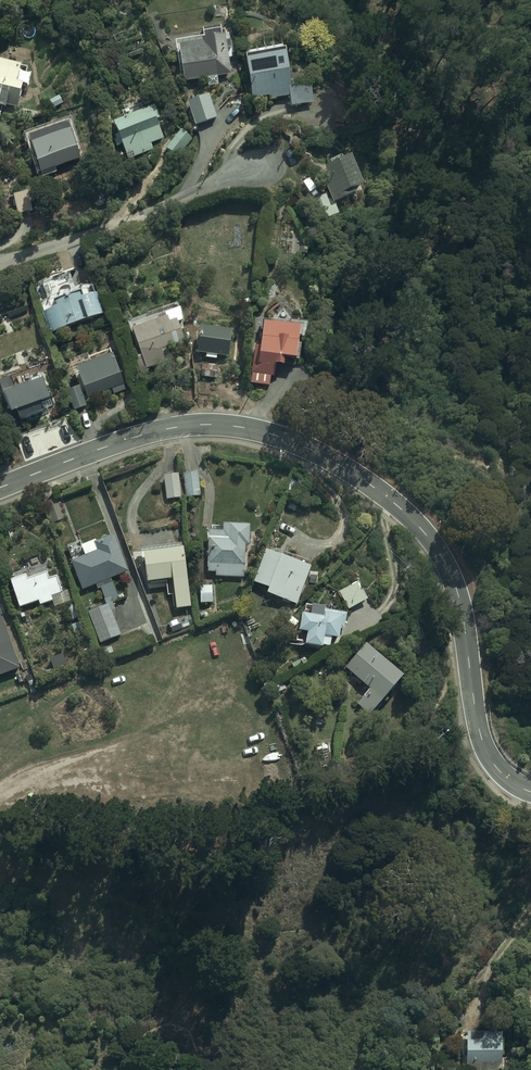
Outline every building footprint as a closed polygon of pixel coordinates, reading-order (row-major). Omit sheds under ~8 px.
[(226,35),(226,34),(176,41),(179,67),(183,66),(185,83),(209,80),(210,88),(220,87),(219,78),(232,76),(229,49),(232,48),(231,35),(226,35)] [(283,47),(245,52),(252,99),(270,96),(271,100),(289,97),(291,109),(313,105),(310,85),(289,88),(283,47)] [(0,59),(0,119),(1,120),(4,106),(18,110),(20,101),(26,103),(32,77),(27,76),(29,69),(22,68),(23,65),(0,59)] [(208,95),(186,102),(194,126),(216,119),(208,95)] [(152,104),(114,120),(131,160),(169,144),(152,104)] [(28,135),(40,175),(81,162),(68,123),(28,135)] [(364,182),(353,157),(326,168),(333,183),(327,185),(335,203),(358,193),(355,186),(364,182)] [(28,193),(13,196),(17,216),(33,213),(28,193)] [(332,209),(326,197),(313,203),(322,224),(340,216),(336,207),(332,209)] [(76,272),(41,284),(47,300),(40,303),(51,334),(105,316),(97,292),(95,292),(92,284),(82,288),(76,272)] [(0,287),(0,315),(9,312),(1,287),(0,287)] [(135,320),(128,322),(132,335),(135,334),(148,370),(172,362),(169,350),(185,345),(179,326),(184,324),(177,305),(148,315),(149,317),(136,322),(135,320)] [(300,326),(263,322),(260,349),(255,349),(252,378),(253,378),(252,387),(270,389),(271,380),(275,381),(277,365),(284,366),(285,356),(297,357),(300,326)] [(233,332),(203,328),(199,356),(208,357),(208,362),(218,363),(219,359),(229,360),(233,332)] [(126,390),(111,352),(75,365),(88,398),(111,389),(113,395),(126,390)] [(27,376),(0,385),(0,392),(3,401),(6,400),(10,413),(16,411),(20,421),(42,413),(43,415),(52,412),(48,401),(49,400),(43,382),(54,378),(50,365),(26,373),(27,376)] [(73,414),(88,408),(80,388),(65,394),(73,414)] [(198,473),(182,475),(185,500),(201,498),(198,473)] [(179,474),(164,475),(167,500),(181,498),(179,474)] [(57,496),(44,500),(53,523),(66,519),(57,496)] [(250,525),(223,523),(223,531),(210,531),(208,573),(215,573),(215,577),(244,578),(246,545),(249,546),(250,525)] [(98,550),(71,561),(83,590),(128,571),(113,534),(94,542),(98,550)] [(192,610),(183,547),(181,547),(181,544),(140,550),(141,561),(144,560),(147,584),(172,580),(176,612),(192,610)] [(311,567),(266,550),(254,583),(269,588),(267,593),(297,605),(311,567)] [(25,574),(9,579),(19,608),(38,602),(39,606),(51,602),(54,609),(71,603),(67,591),(62,593),(56,576),(48,579),(46,573),(27,580),(25,574)] [(368,599),(358,581),(340,591),(349,609),(368,599)] [(213,587),(202,587),(202,604),(213,604),(213,587)] [(109,604),(88,613),(100,643),(121,635),(109,604)] [(312,616),(302,614),(298,631),(308,633),(306,644),(321,647),(321,645),(330,647),(331,638),(339,639),(340,631),(345,631),(348,614),(313,607),(312,616)] [(190,613),(169,621),(173,631),(193,623),(190,613)] [(258,621),(248,613),(242,622),(252,630),(258,621)] [(20,671),(0,615),(0,678),(20,671)] [(404,677),(366,644),(345,668),(371,689),(358,704),(370,715),(404,677)] [(467,1035),(468,1069),(503,1069),(502,1034),(467,1035)]
